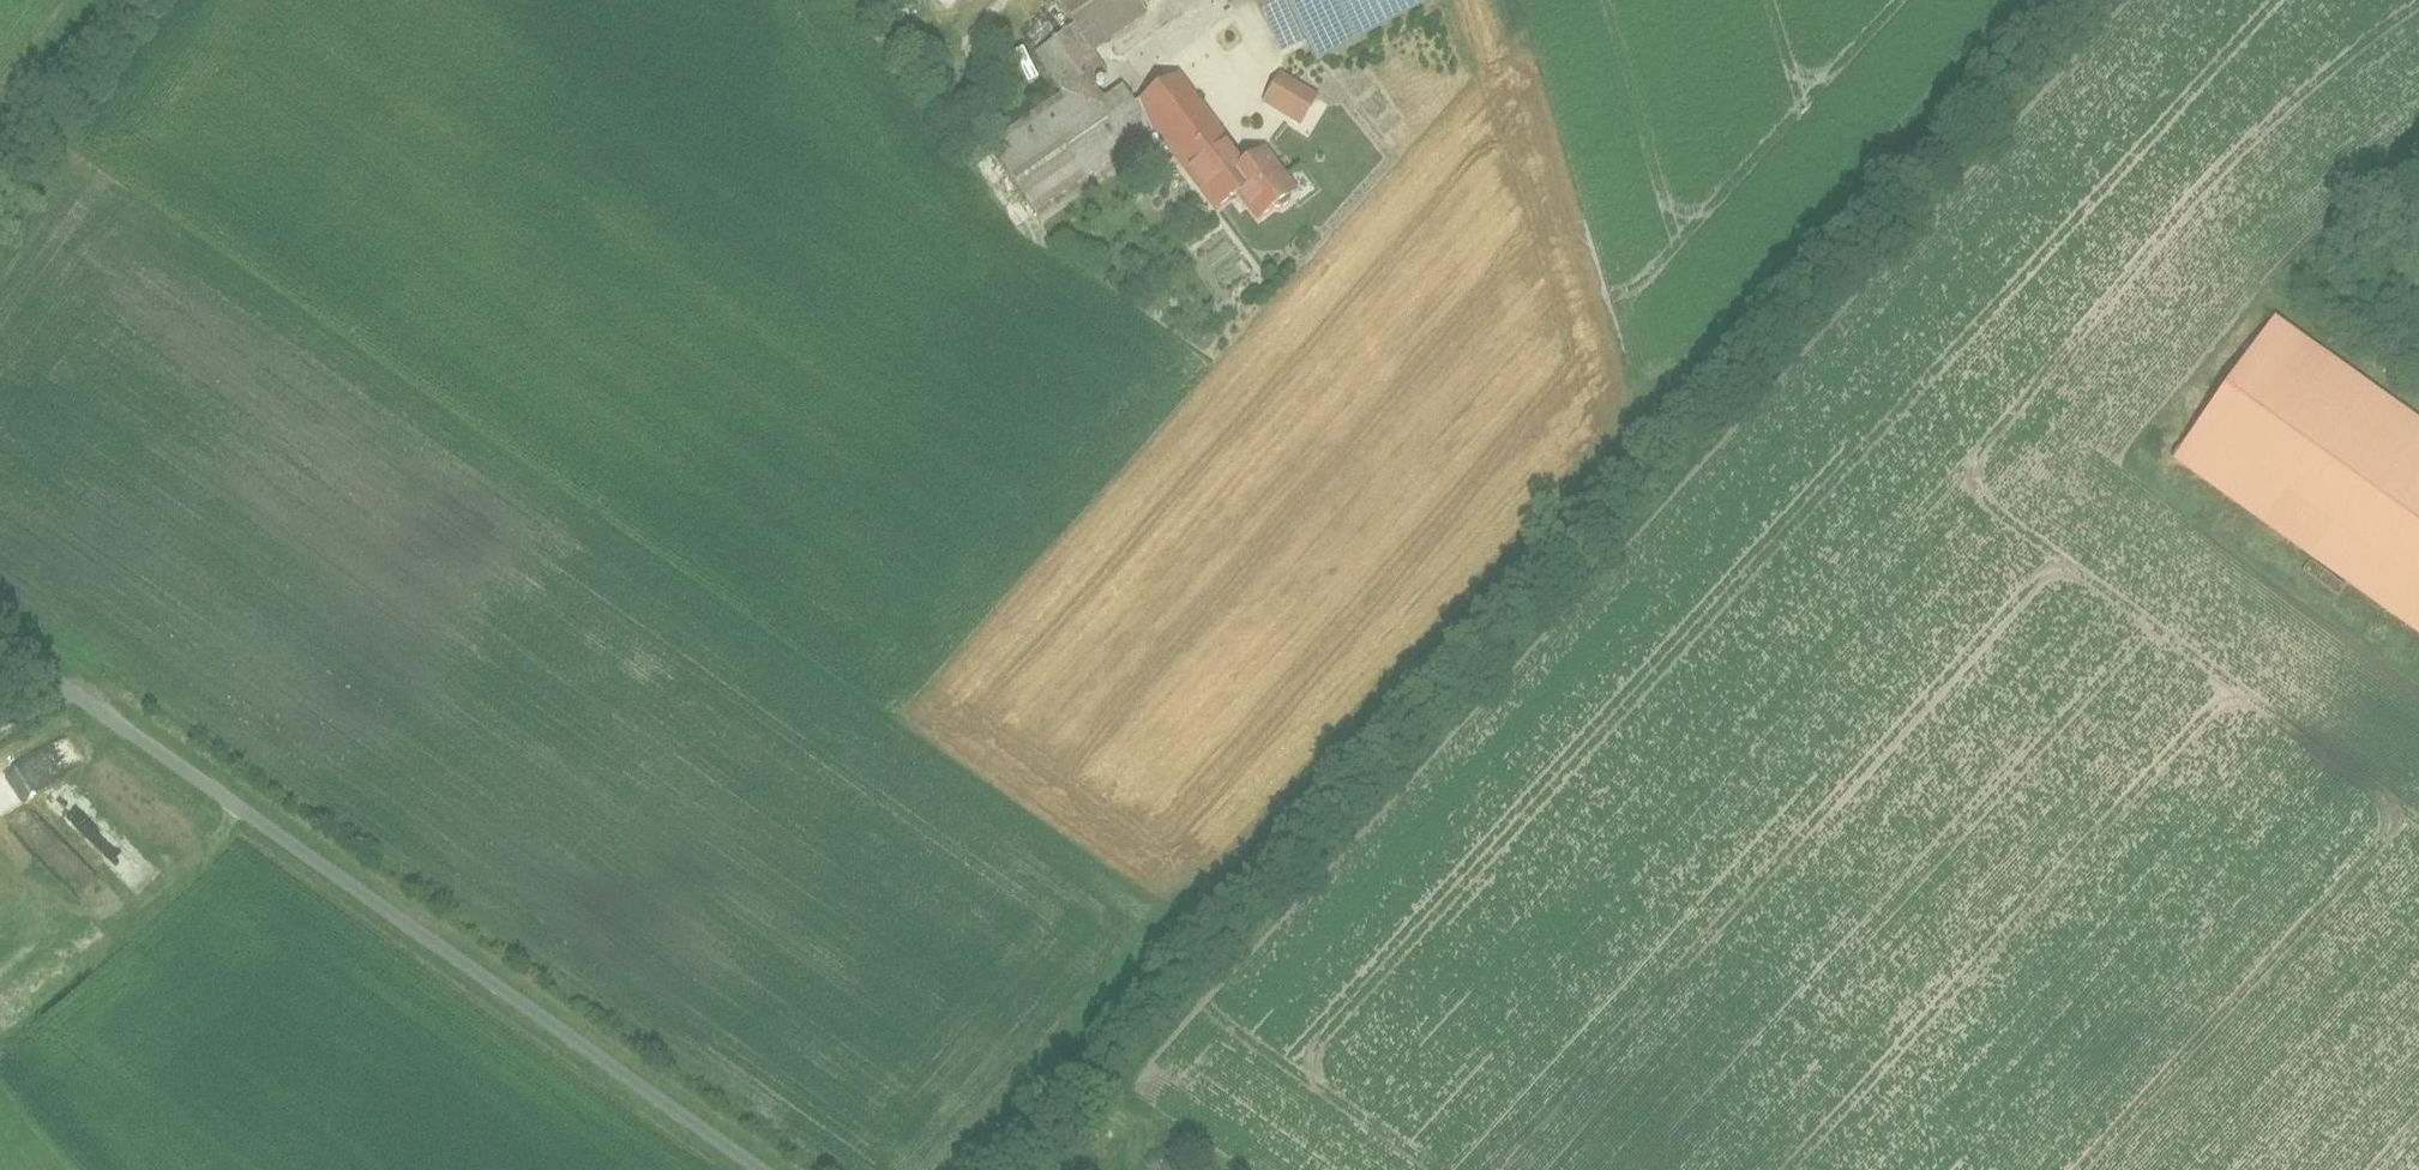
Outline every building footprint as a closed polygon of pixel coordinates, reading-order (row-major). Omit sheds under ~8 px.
[(1141,144),(1157,165),(1170,155),(1179,167),(1180,166),(1220,135),(1221,135),(1179,80),(1136,109),(1121,89),(1102,101),(1093,86),(1107,76),(1093,54),(1147,17),(1135,0),(1055,0),(1074,29),(1036,56),(1063,96),(988,147),(1035,216),(1141,144)] [(1299,59),(1397,13),(1390,0),(1271,0),(1299,59)] [(1246,169),(1220,135),(1180,166),(1216,213),(1239,195),(1256,183),(1246,169)] [(1263,156),(1246,169),(1256,183),(1239,195),(1259,222),(1274,211),(1282,212),(1290,206),(1290,198),(1294,196),(1263,156)] [(2181,470),(2418,634),(2418,432),(2276,333),(2181,470)]
